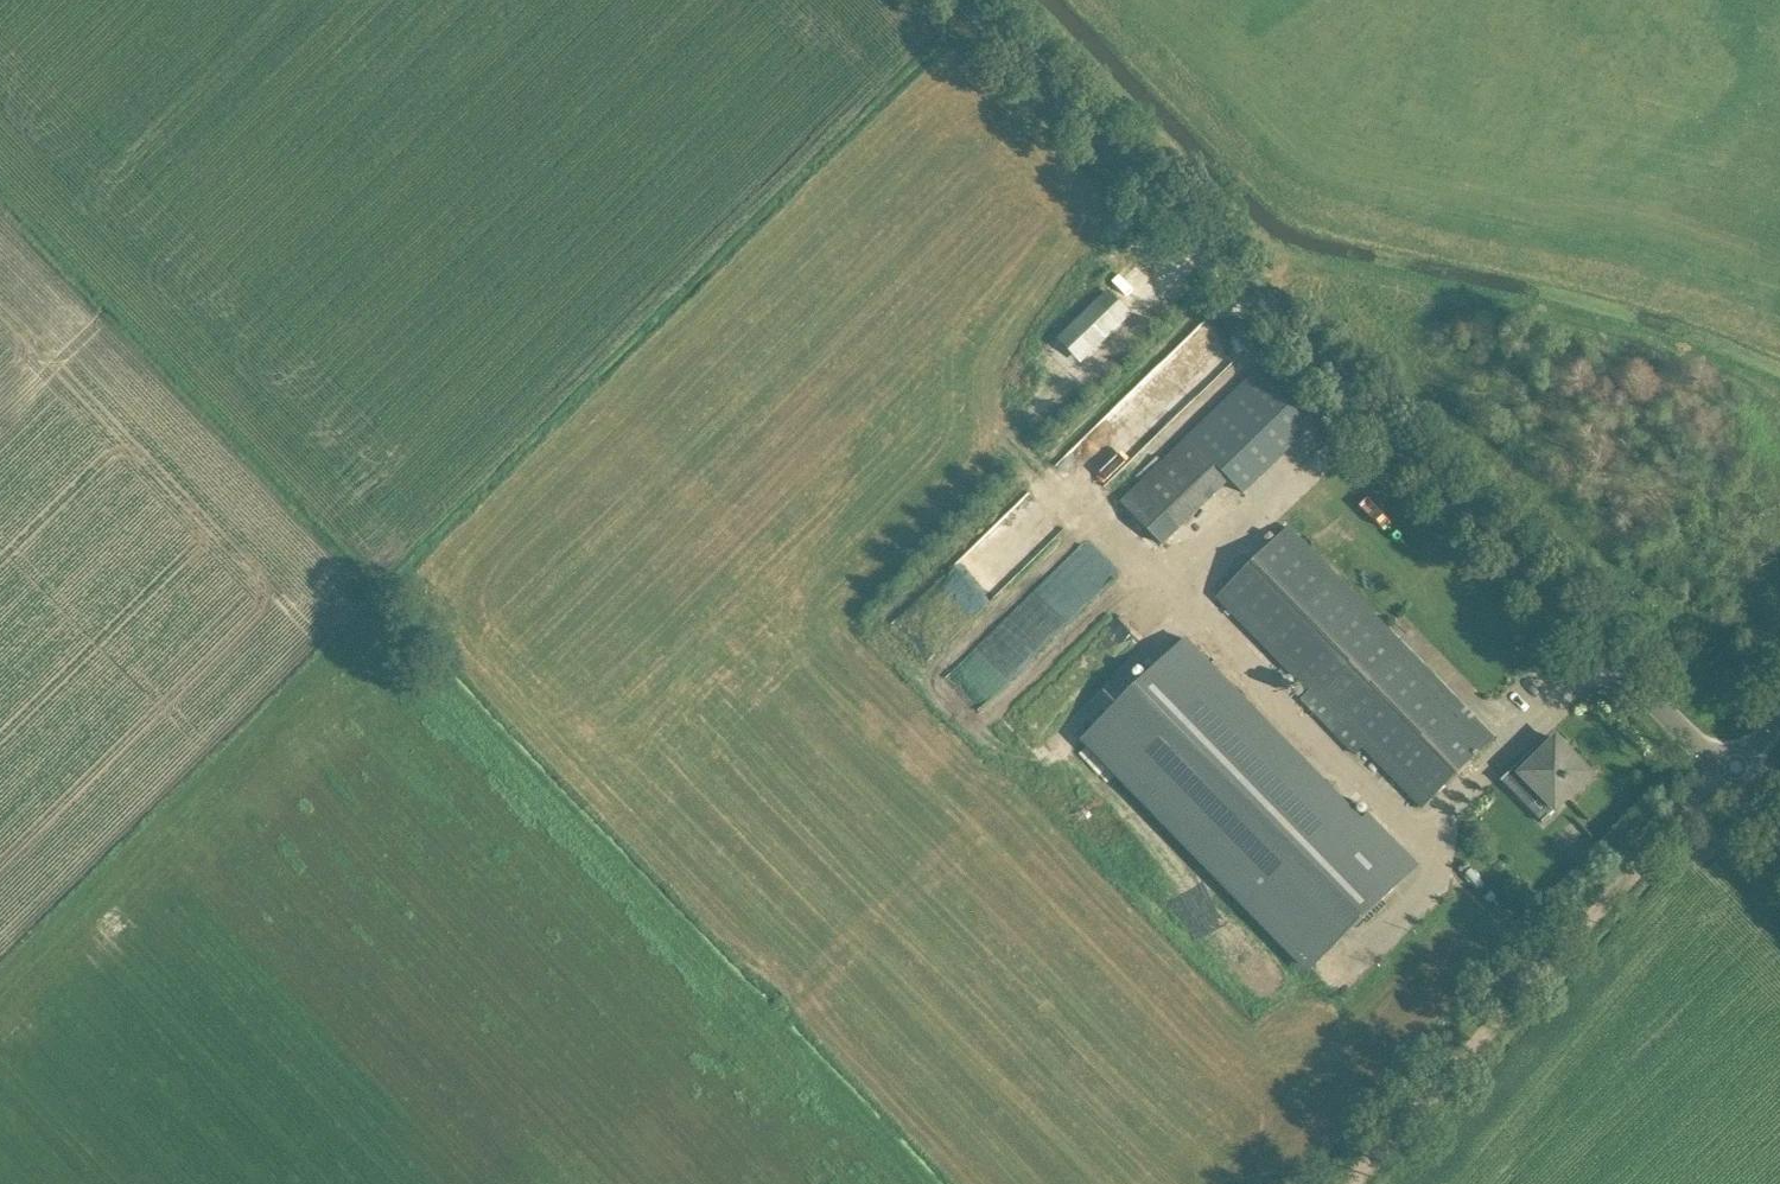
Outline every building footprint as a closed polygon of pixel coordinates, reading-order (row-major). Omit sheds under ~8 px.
[(1109,294),(1069,332),(1090,352),(1129,314),(1109,294)] [(1162,544),(1230,478),(1243,492),(1311,426),(1258,372),(1122,503),(1162,544)] [(1424,807),(1478,755),(1495,738),(1289,527),(1218,596),(1310,690),(1302,698),(1335,732),(1343,724),(1424,807)] [(970,613),(945,590),(934,602),(925,594),(893,628),(909,644),(923,629),(939,644),(970,613)] [(1359,823),(1184,643),(1087,737),(1312,968),(1390,893),(1393,889),(1396,885),(1398,881),(1400,876),(1401,872),(1402,866),(1401,856),(1399,852),(1397,847),(1395,843),(1392,839),(1385,832),(1368,814),(1359,823)] [(1540,792),(1557,809),(1592,774),(1557,739),(1542,754),(1536,748),(1540,745),(1538,744),(1502,780),(1503,781),(1509,775),(1533,799),(1540,792)]
